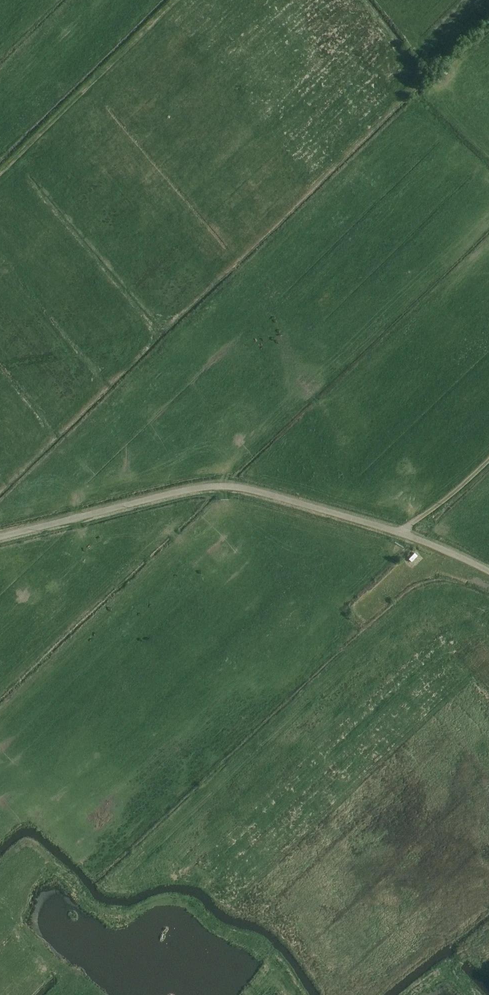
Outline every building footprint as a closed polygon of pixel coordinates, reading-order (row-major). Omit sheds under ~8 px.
[(403,553),(407,545),(400,543),(397,550),(403,553)] [(417,564),(425,557),(419,551),(412,558),(417,564)]
